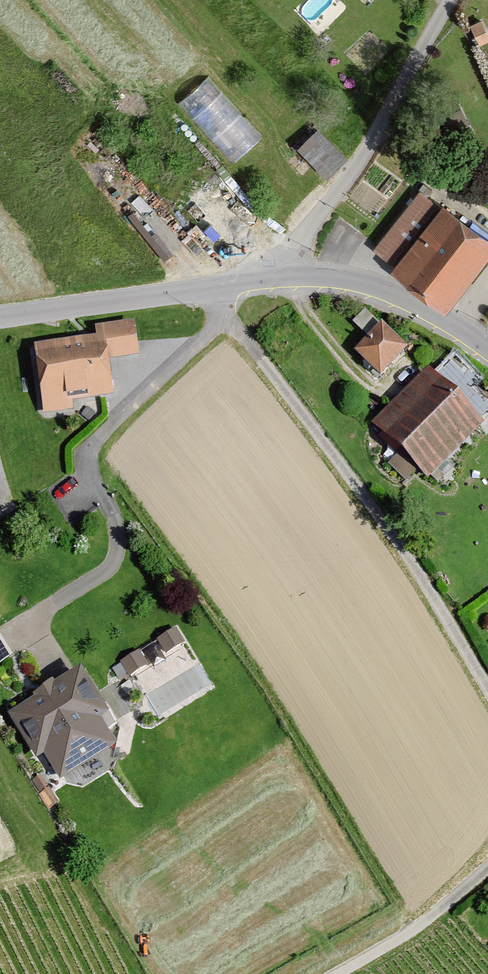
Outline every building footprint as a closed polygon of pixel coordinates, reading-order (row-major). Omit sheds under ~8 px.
[(178,97),(232,158),(262,131),(208,71),(178,97)] [(322,120),(300,139),(329,170),(350,151),(322,120)] [(487,248),(487,241),(420,188),(371,250),(443,306),(487,248)] [(94,328),(95,338),(30,348),(40,414),(71,409),(70,402),(106,397),(100,358),(135,353),(130,323),(94,328)] [(404,349),(378,324),(350,354),(377,378),(404,349)] [(423,372),(368,427),(421,479),(487,411),(487,400),(449,362),(432,380),(423,372)] [(13,651),(0,625),(0,658),(13,651)] [(180,645),(170,631),(154,642),(164,656),(180,645)] [(145,667),(137,653),(120,664),(128,678),(145,667)] [(102,716),(74,671),(4,715),(32,759),(39,755),(55,780),(110,746),(94,721),(102,716)]
